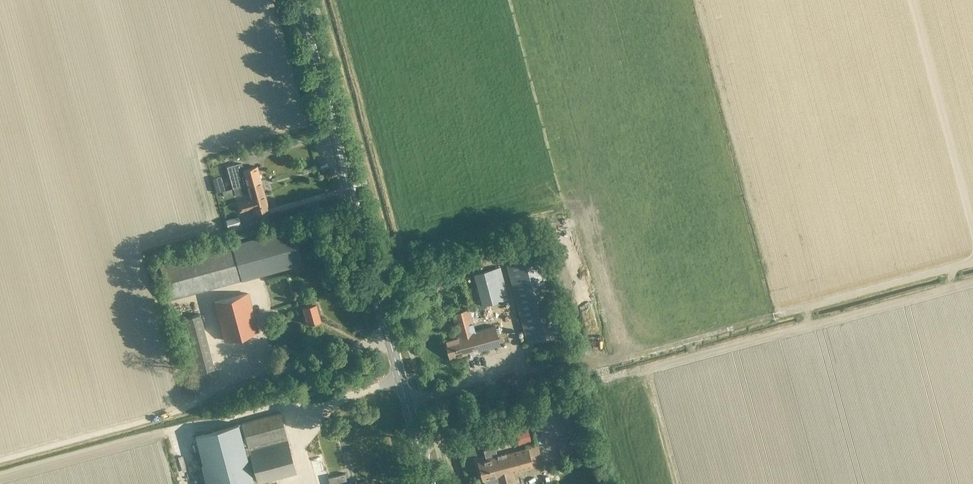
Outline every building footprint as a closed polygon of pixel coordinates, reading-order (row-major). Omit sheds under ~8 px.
[(238,152),(226,155),(228,160),(240,157),(238,152)] [(317,154),(318,163),(333,162),(333,152),(317,154)] [(257,166),(242,170),(240,163),(227,166),(231,178),(243,175),(246,184),(261,180),(257,166)] [(250,198),(264,194),(261,180),(246,184),(233,187),(235,195),(248,191),(250,198)] [(252,207),(254,212),(253,212),(254,212),(269,208),(268,208),(264,194),(250,198),(237,202),(239,211),(252,207)] [(242,228),(238,215),(225,218),(226,221),(224,221),(225,226),(227,226),(228,227),(226,227),(227,232),(242,228)] [(291,226),(233,242),(243,277),(301,262),(291,226)] [(160,262),(170,297),(243,277),(233,242),(160,262)] [(540,255),(506,264),(527,342),(561,332),(540,255)] [(505,285),(498,287),(493,267),(473,273),(482,304),(508,297),(505,285)] [(233,290),(247,290),(247,281),(234,281),(233,290)] [(224,339),(258,330),(247,292),(214,301),(224,339)] [(307,323),(320,320),(315,302),(314,296),(304,299),(306,305),(303,305),(307,323)] [(449,358),(500,344),(494,325),(475,330),(469,308),(451,313),(457,335),(444,339),(449,358)] [(191,374),(214,367),(200,313),(176,319),(191,374)] [(205,378),(196,378),(196,388),(204,389),(205,378)] [(560,406),(550,412),(553,417),(563,411),(560,406)] [(534,425),(549,417),(544,408),(529,416),(534,425)] [(258,482),(296,472),(280,411),(241,421),(258,482)] [(195,433),(202,460),(208,483),(254,483),(258,482),(241,421),(195,433)] [(171,444),(177,442),(175,435),(169,437),(171,444)] [(559,451),(571,448),(568,436),(555,439),(559,451)] [(120,445),(133,443),(132,437),(119,438),(120,445)] [(498,483),(516,483),(513,471),(533,466),(527,447),(477,460),(482,480),(484,479),(485,482),(487,483),(497,481),(498,483)] [(327,455),(318,459),(322,467),(330,463),(327,455)]
